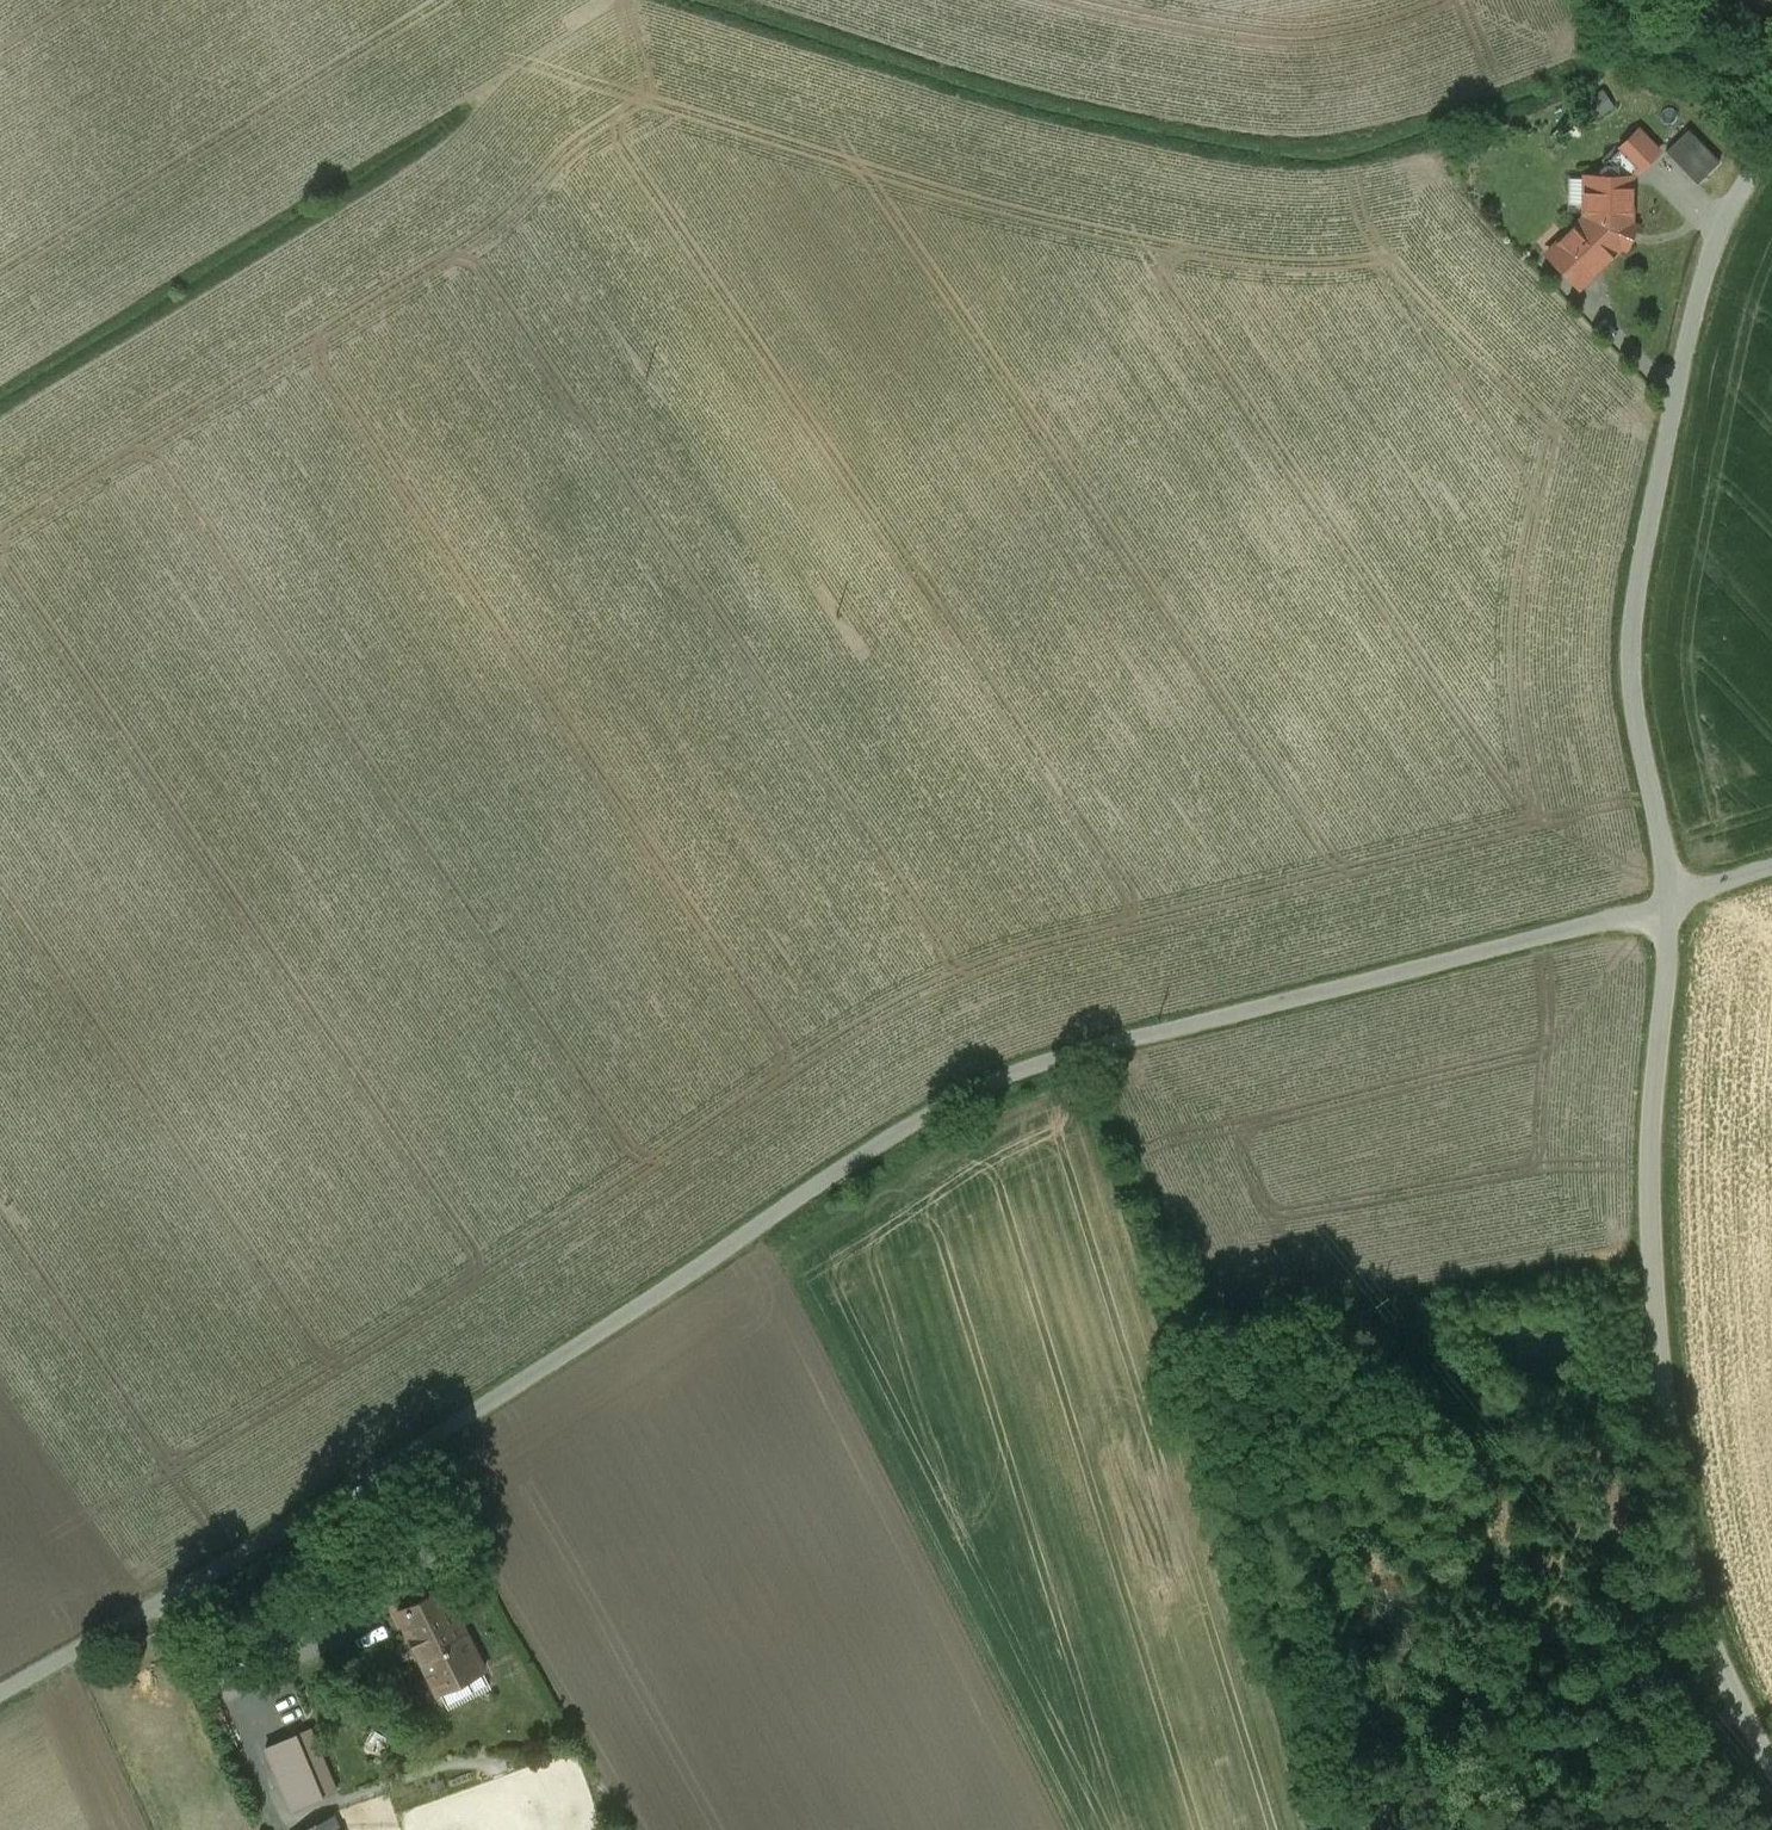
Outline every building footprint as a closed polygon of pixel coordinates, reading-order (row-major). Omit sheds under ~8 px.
[(1771,27),(1771,0),(1738,0),(1771,27)] [(1596,114),(1616,104),(1607,85),(1586,95),(1596,114)] [(1698,181),(1721,158),(1689,126),(1667,149),(1698,181)] [(1659,151),(1639,130),(1592,176),(1587,176),(1586,217),(1548,253),(1579,286),(1623,244),(1631,225),(1632,177),(1659,151)] [(341,1575),(259,1616),(277,1653),(359,1612),(341,1575)] [(451,1588),(399,1611),(436,1692),(488,1669),(451,1588)] [(280,1748),(304,1801),(319,1795),(296,1741),(280,1748)] [(335,1807),(287,1829),(346,1829),(335,1807)]
